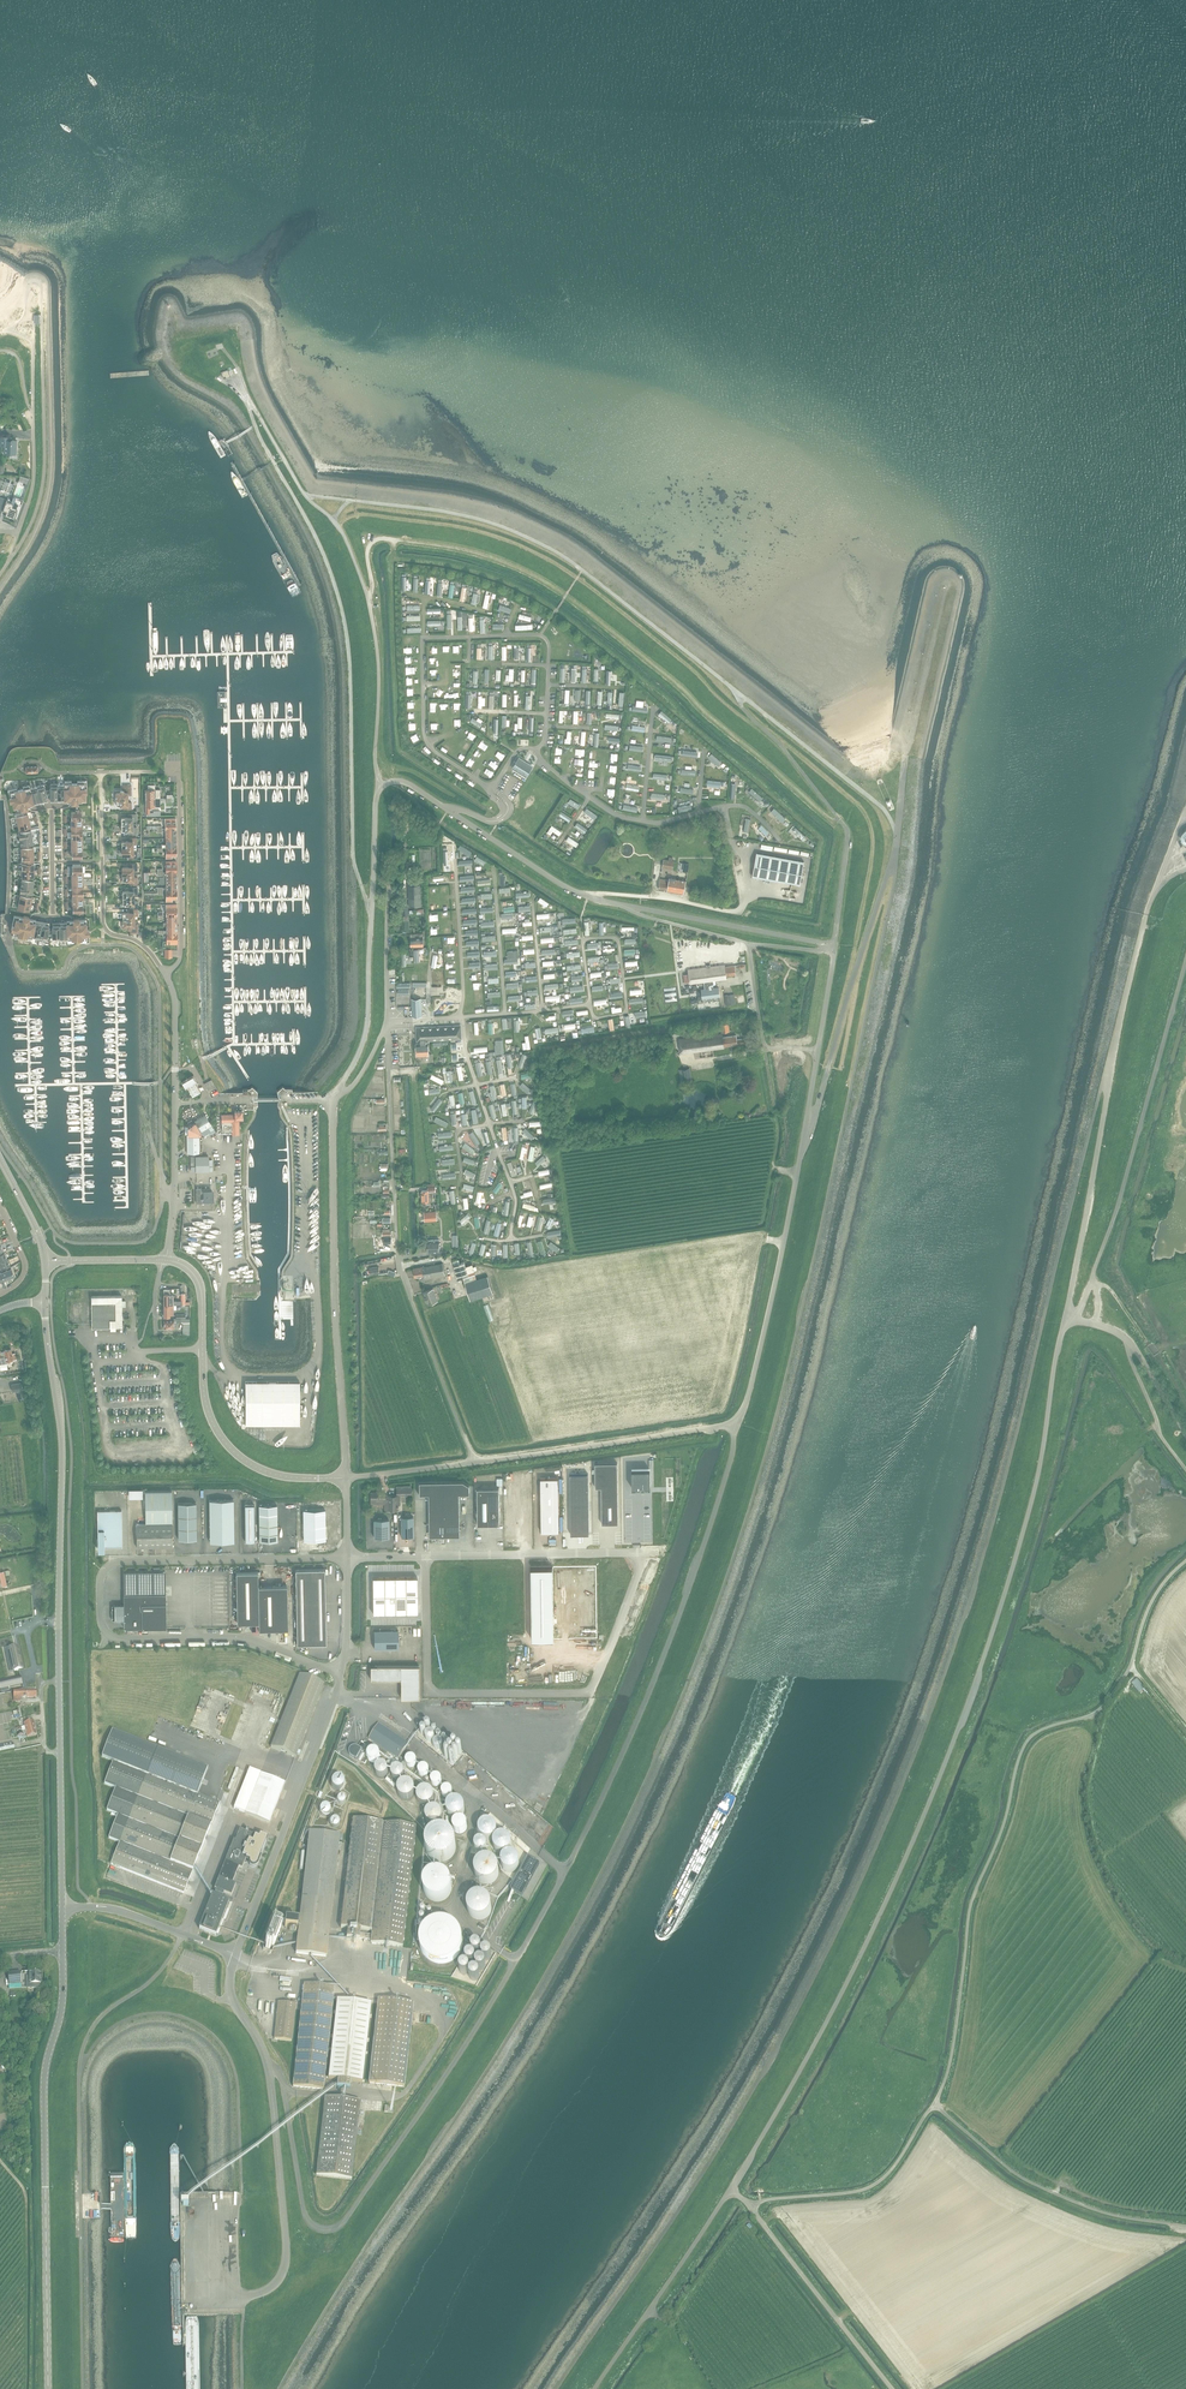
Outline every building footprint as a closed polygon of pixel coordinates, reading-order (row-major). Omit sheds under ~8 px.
[(221,372),(224,379),(230,376),(228,369),(221,372)] [(16,447),(17,447),(17,440),(8,440),(8,437),(1,437),(0,445),(4,445),(4,454),(16,454),(16,447)] [(20,476),(18,481),(27,484),(29,479),(20,476)] [(6,512),(5,516),(14,519),(17,512),(16,511),(17,508),(18,509),(21,501),(13,498),(11,503),(6,501),(7,499),(0,497),(0,509),(6,512)] [(479,587),(476,596),(484,598),(486,589),(479,587)] [(513,607),(515,600),(505,598),(504,604),(513,607)] [(537,615),(538,607),(535,606),(534,609),(525,607),(524,612),(537,615)] [(459,657),(458,666),(467,667),(467,657),(459,657)] [(486,720),(488,717),(478,712),(476,715),(486,720)] [(459,719),(461,725),(467,723),(464,717),(459,719)] [(474,736),(470,741),(474,744),(478,739),(474,736)] [(481,745),(477,750),(483,755),(487,749),(481,745)] [(509,753),(511,748),(506,745),(503,750),(509,753)] [(464,747),(461,753),(466,756),(470,751),(464,747)] [(716,748),(713,751),(723,761),(726,758),(716,748)] [(526,776),(532,766),(519,758),(513,768),(526,776)] [(494,764),(491,768),(497,772),(500,768),(494,764)] [(65,781),(65,802),(72,801),(72,802),(72,803),(77,803),(78,802),(78,801),(85,801),(84,792),(87,792),(87,780),(77,781),(77,783),(72,783),(72,781),(65,781)] [(754,787),(764,796),(768,792),(758,783),(754,787)] [(37,786),(41,803),(48,801),(44,784),(37,786)] [(27,806),(34,805),(29,785),(22,786),(23,789),(18,790),(17,787),(8,789),(10,801),(13,800),(15,809),(21,808),(22,809),(27,808),(27,807),(27,806)] [(41,803),(37,786),(30,787),(29,785),(34,805),(34,804),(41,803)] [(116,799),(128,799),(128,795),(131,795),(131,785),(127,785),(127,786),(123,786),(123,790),(120,790),(120,791),(115,791),(115,795),(116,797),(116,799)] [(148,789),(145,789),(145,798),(155,798),(160,798),(160,789),(155,789),(155,785),(148,785),(148,789)] [(572,798),(583,804),(585,800),(574,794),(572,798)] [(155,798),(145,798),(146,807),(146,814),(147,816),(154,816),(154,813),(150,813),(150,807),(155,806),(160,806),(160,798),(155,798)] [(128,799),(116,799),(116,805),(124,805),(124,809),(131,809),(131,802),(128,802),(128,799)] [(641,807),(642,803),(628,799),(627,803),(641,807)] [(591,803),(589,807),(599,814),(602,810),(591,803)] [(71,818),(82,818),(82,811),(79,811),(79,810),(76,810),(76,811),(71,812),(71,818)] [(18,823),(29,820),(28,814),(16,817),(18,823)] [(121,824),(133,824),(133,820),(136,820),(136,814),(128,814),(128,817),(121,817),(121,824)] [(165,829),(176,829),(176,818),(165,818),(165,829)] [(29,820),(18,823),(19,829),(31,827),(29,820)] [(783,831),(785,828),(779,822),(777,824),(783,831)] [(808,836),(812,833),(801,822),(798,825),(808,836)] [(133,824),(121,824),(121,831),(129,831),(129,834),(137,834),(136,827),(133,827),(133,824)] [(171,837),(176,837),(176,829),(165,829),(166,840),(171,840),(171,837)] [(166,847),(176,847),(176,837),(171,837),(171,840),(166,840),(166,844),(157,844),(157,848),(162,848),(162,847),(166,847)] [(122,848),(133,848),(133,844),(137,844),(137,838),(129,838),(129,841),(121,841),(122,848)] [(176,847),(166,847),(166,858),(172,858),(172,855),(176,855),(176,847)] [(133,848),(122,848),(122,854),(129,854),(129,858),(137,858),(137,851),(133,851),(133,848)] [(804,861),(757,853),(752,877),(799,885),(804,861)] [(672,861),(673,857),(669,856),(668,860),(664,860),(662,868),(673,869),(674,861),(672,861)] [(166,872),(176,872),(176,861),(166,861),(166,872)] [(122,874),(133,874),(133,870),(137,870),(137,864),(129,864),(129,867),(122,867),(122,874)] [(171,879),(176,879),(176,872),(166,872),(162,872),(157,872),(158,875),(162,875),(162,876),(166,876),(166,881),(166,883),(172,882),(171,879)] [(133,874),(122,874),(122,880),(129,880),(130,884),(137,884),(137,877),(133,877),(133,874)] [(409,906),(421,906),(420,877),(408,878),(409,906)] [(684,893),(686,881),(669,878),(669,880),(660,879),(658,889),(684,893)] [(158,890),(162,890),(166,890),(176,890),(176,879),(171,879),(172,882),(166,883),(166,884),(166,887),(162,887),(158,887),(158,890)] [(528,881),(524,887),(535,892),(537,888),(534,887),(535,884),(528,881)] [(122,898),(134,897),(134,894),(137,894),(137,887),(130,887),(130,891),(122,891),(122,898)] [(176,890),(166,890),(166,901),(172,901),(172,898),(177,898),(176,890)] [(545,891),(542,896),(552,901),(555,896),(545,891)] [(19,902),(30,904),(32,897),(20,895),(19,902)] [(437,905),(443,898),(440,895),(433,902),(437,905)] [(134,897),(122,898),(122,904),(130,904),(130,907),(138,907),(138,901),(134,901),(134,897)] [(565,909),(567,905),(557,899),(555,903),(565,909)] [(29,910),(30,904),(19,902),(18,908),(29,910)] [(177,915),(177,907),(177,904),(166,904),(166,915),(177,915)] [(83,905),(73,905),(73,911),(77,911),(77,913),(81,913),(81,911),(83,911),(83,905)] [(123,919),(134,919),(134,915),(138,915),(138,909),(130,909),(130,912),(123,913),(123,919)] [(32,940),(36,919),(29,918),(29,917),(29,916),(24,916),(23,916),(23,917),(14,915),(11,928),(14,929),(12,936),(19,938),(20,934),(25,935),(25,939),(32,940)] [(172,923),(177,923),(177,915),(166,915),(166,922),(164,922),(163,923),(163,924),(167,924),(167,925),(172,925),(172,923)] [(39,938),(43,921),(36,920),(36,919),(32,940),(32,937),(39,938)] [(67,920),(67,941),(74,941),(74,938),(80,938),(80,941),(89,941),(89,929),(87,929),(86,920),(80,920),(80,919),(79,919),(74,919),(74,920),(67,920)] [(134,919),(123,919),(123,921),(121,923),(121,927),(127,927),(127,928),(130,928),(130,931),(134,931),(134,933),(138,933),(138,923),(134,923),(134,919)] [(43,921),(39,938),(47,940),(50,922),(43,921)] [(158,934),(163,934),(167,933),(177,933),(177,923),(172,923),(172,925),(167,925),(167,930),(163,930),(158,930),(158,934)] [(167,933),(167,941),(163,941),(163,949),(165,949),(165,957),(172,957),(172,949),(177,949),(177,933),(167,933)] [(411,947),(424,946),(423,933),(410,934),(411,947)] [(642,953),(630,955),(631,961),(643,959),(642,953)] [(720,965),(687,970),(688,974),(683,975),(684,983),(689,982),(689,983),(704,981),(705,990),(701,990),(702,1000),(720,998),(719,988),(713,989),(712,980),(722,979),(720,965)] [(725,965),(720,965),(722,979),(726,978),(726,976),(735,975),(734,965),(725,967),(725,965)] [(489,970),(490,977),(499,976),(498,969),(489,970)] [(451,990),(460,990),(460,980),(449,980),(449,984),(451,984),(451,990)] [(744,994),(737,996),(738,1003),(746,1001),(744,994)] [(412,1017),(422,1016),(421,998),(411,998),(412,1017)] [(643,1014),(652,1012),(650,1005),(641,1007),(643,1014)] [(493,1018),(494,1029),(499,1028),(498,1024),(503,1023),(502,1017),(493,1018)] [(721,1032),(729,1032),(728,1023),(720,1024),(721,1032)] [(460,1038),(460,1033),(461,1033),(460,1031),(459,1026),(424,1027),(425,1029),(417,1030),(417,1041),(419,1040),(419,1043),(416,1043),(416,1062),(432,1061),(431,1054),(429,1054),(428,1043),(428,1040),(460,1038)] [(533,1029),(529,1030),(530,1036),(527,1037),(528,1042),(535,1041),(533,1029)] [(724,1046),(747,1044),(747,1038),(737,1039),(736,1035),(723,1037),(722,1033),(679,1038),(681,1053),(724,1048),(724,1046)] [(692,1080),(689,1067),(679,1069),(681,1082),(692,1080)] [(210,1076),(214,1084),(221,1081),(217,1073),(210,1076)] [(188,1088),(192,1096),(200,1091),(195,1081),(196,1080),(193,1075),(181,1082),(186,1089),(188,1088)] [(518,1091),(523,1090),(519,1078),(514,1080),(518,1091)] [(504,1082),(508,1090),(512,1087),(508,1079),(504,1082)] [(222,1114),(217,1115),(217,1133),(239,1133),(239,1118),(242,1118),(242,1110),(235,1110),(235,1114),(231,1114),(222,1114)] [(188,1135),(187,1135),(187,1153),(199,1153),(199,1135),(200,1135),(200,1133),(201,1132),(203,1136),(209,1133),(214,1129),(211,1125),(208,1119),(205,1115),(194,1121),(195,1122),(188,1126),(188,1135)] [(533,1123),(529,1127),(537,1135),(541,1132),(533,1123)] [(481,1140),(485,1137),(478,1127),(474,1130),(481,1140)] [(528,1140),(524,1152),(531,1154),(533,1148),(531,1148),(533,1141),(528,1140)] [(208,1156),(191,1156),(191,1171),(212,1171),(212,1159),(208,1160),(208,1156)] [(533,1183),(528,1184),(530,1191),(539,1189),(538,1184),(533,1185),(533,1183)] [(209,1203),(209,1199),(212,1199),(212,1191),(208,1191),(208,1187),(196,1188),(196,1203),(209,1203)] [(433,1192),(436,1191),(436,1187),(428,1188),(428,1191),(422,1191),(422,1202),(433,1202),(433,1192)] [(531,1221),(532,1216),(527,1215),(529,1210),(525,1209),(523,1219),(531,1221)] [(436,1211),(424,1212),(425,1222),(437,1221),(436,1211)] [(554,1223),(556,1217),(559,1218),(561,1213),(555,1211),(550,1222),(554,1223)] [(430,1257),(441,1255),(441,1251),(440,1252),(439,1240),(428,1240),(429,1252),(430,1252),(430,1257)] [(551,1242),(548,1246),(557,1252),(559,1248),(551,1242)] [(0,1262),(0,1267),(1,1269),(10,1265),(7,1259),(0,1262)] [(458,1279),(468,1276),(464,1262),(454,1265),(458,1279)] [(413,1268),(415,1277),(424,1276),(424,1279),(445,1275),(443,1263),(413,1268)] [(14,1276),(11,1268),(0,1273),(0,1280),(0,1281),(4,1279),(5,1280),(14,1276)] [(464,1283),(470,1300),(493,1293),(488,1275),(464,1283)] [(423,1292),(428,1304),(438,1300),(433,1288),(423,1292)] [(164,1305),(173,1305),(173,1295),(170,1295),(170,1294),(164,1294),(164,1305)] [(97,1296),(91,1296),(91,1302),(92,1328),(92,1327),(103,1326),(110,1326),(110,1328),(110,1326),(122,1326),(122,1306),(122,1300),(122,1295),(97,1296)] [(173,1305),(164,1305),(164,1316),(170,1316),(170,1315),(174,1315),(173,1309),(176,1309),(176,1305),(173,1305)] [(164,1320),(164,1328),(174,1328),(174,1325),(178,1325),(178,1322),(181,1322),(181,1318),(173,1319),(173,1320),(164,1320)] [(182,1323),(183,1334),(183,1335),(190,1335),(190,1319),(182,1319),(182,1323)] [(470,1337),(463,1340),(468,1354),(475,1352),(470,1337)] [(12,1353),(11,1349),(4,1350),(5,1351),(0,1352),(0,1374),(1,1374),(9,1373),(8,1369),(7,1363),(9,1363),(8,1360),(13,1359),(13,1360),(14,1360),(16,1360),(15,1353),(12,1353)] [(299,1425),(299,1381),(245,1381),(245,1425),(299,1425)] [(21,1383),(11,1384),(13,1392),(22,1390),(21,1383)] [(617,1463),(595,1463),(595,1487),(601,1487),(602,1524),(618,1523),(617,1463)] [(650,1469),(632,1469),(632,1487),(650,1487),(650,1469)] [(588,1474),(570,1475),(570,1534),(589,1534),(588,1474)] [(558,1478),(540,1478),(541,1532),(559,1532),(558,1478)] [(463,1481),(419,1482),(419,1494),(420,1494),(426,1494),(427,1494),(429,1494),(429,1501),(430,1505),(429,1505),(429,1510),(430,1510),(430,1515),(429,1515),(429,1516),(430,1516),(430,1520),(429,1520),(429,1525),(430,1525),(430,1530),(430,1531),(430,1536),(436,1536),(454,1536),(460,1536),(460,1531),(460,1529),(459,1529),(459,1524),(460,1524),(460,1520),(459,1520),(459,1515),(460,1515),(460,1514),(459,1514),(459,1509),(460,1509),(459,1505),(459,1500),(459,1494),(461,1494),(462,1494),(462,1493),(468,1493),(468,1494),(469,1494),(469,1485),(463,1481)] [(477,1488),(478,1524),(485,1524),(491,1524),(500,1524),(499,1487),(477,1488)] [(370,1492),(370,1504),(385,1504),(385,1510),(397,1510),(397,1499),(399,1499),(399,1495),(411,1495),(411,1488),(404,1489),(396,1489),(396,1495),(385,1495),(385,1492),(370,1492)] [(144,1491),(145,1523),(172,1523),(172,1491),(144,1491)] [(209,1500),(210,1542),(219,1542),(219,1544),(226,1543),(226,1542),(235,1542),(235,1500),(209,1500)] [(178,1503),(178,1539),(197,1539),(196,1503),(178,1503)] [(254,1505),(244,1505),(245,1542),(255,1541),(254,1505)] [(277,1505),(259,1505),(259,1517),(259,1541),(278,1541),(277,1521),(277,1505)] [(304,1540),(326,1540),(325,1509),(303,1510),(304,1540)] [(122,1510),(97,1511),(98,1550),(104,1550),(104,1547),(122,1547),(122,1510)] [(413,1516),(401,1516),(401,1537),(414,1537),(413,1516)] [(388,1519),(374,1519),(374,1537),(389,1537),(388,1519)] [(136,1524),(137,1548),(173,1547),(172,1523),(145,1523),(136,1524)] [(4,1565),(7,1580),(13,1579),(9,1564),(4,1565)] [(589,1566),(542,1566),(542,1649),(589,1649),(589,1566)] [(297,1644),(326,1644),(324,1569),(295,1569),(297,1644)] [(123,1572),(123,1594),(166,1594),(165,1571),(123,1572)] [(287,1585),(258,1586),(257,1586),(257,1579),(258,1579),(258,1571),(236,1572),(237,1623),(244,1622),(252,1622),(259,1622),(259,1629),(288,1629),(287,1585)] [(417,1577),(372,1578),(372,1614),(417,1613),(417,1577)] [(124,1628),(166,1628),(166,1594),(123,1594),(124,1605),(111,1605),(112,1620),(124,1620),(124,1628)] [(374,1630),(374,1648),(398,1648),(398,1630),(374,1630)] [(9,1660),(11,1671),(14,1670),(14,1671),(15,1671),(23,1669),(18,1646),(13,1647),(13,1646),(13,1647),(9,1648),(12,1660),(9,1660)] [(418,1665),(400,1666),(401,1679),(401,1697),(419,1697),(418,1665)] [(370,1666),(370,1679),(377,1679),(382,1679),(383,1679),(383,1678),(388,1678),(388,1679),(389,1679),(389,1678),(393,1678),(393,1679),(395,1679),(395,1678),(399,1678),(399,1679),(401,1679),(400,1666),(370,1666)] [(295,1757),(324,1684),(299,1674),(271,1747),(295,1757)] [(8,1687),(22,1683),(20,1676),(2,1680),(4,1688),(0,1688),(1,1692),(9,1690),(8,1687)] [(1137,1679),(1131,1683),(1139,1692),(1144,1688),(1137,1679)] [(26,1689),(24,1689),(24,1690),(13,1690),(14,1701),(22,1701),(22,1697),(36,1697),(36,1690),(27,1690),(26,1690),(26,1689)] [(243,1714),(250,1718),(254,1711),(247,1707),(243,1714)] [(17,1732),(35,1728),(34,1721),(33,1721),(32,1716),(24,1718),(25,1723),(24,1723),(25,1726),(16,1728),(17,1732)] [(369,1739),(399,1759),(409,1744),(379,1724),(369,1739)] [(35,1728),(17,1732),(18,1735),(26,1733),(27,1737),(37,1734),(35,1728)] [(197,1794),(208,1768),(112,1730),(102,1756),(113,1761),(104,1783),(115,1787),(107,1810),(118,1814),(108,1838),(120,1842),(111,1864),(184,1893),(220,1803),(197,1794)] [(351,1757),(356,1760),(365,1745),(361,1742),(358,1747),(357,1747),(355,1746),(353,1746),(351,1747),(350,1749),(349,1751),(349,1753),(350,1755),(351,1757)] [(4,1751),(14,1748),(13,1743),(0,1746),(0,1751),(4,1751)] [(378,1752),(378,1751),(377,1751),(376,1750),(375,1750),(374,1750),(373,1750),(372,1750),(371,1750),(370,1751),(369,1752),(368,1753),(368,1754),(367,1755),(367,1756),(367,1757),(367,1758),(368,1759),(368,1760),(369,1761),(370,1761),(371,1762),(372,1762),(373,1762),(374,1762),(375,1762),(376,1762),(377,1761),(378,1761),(378,1760),(379,1759),(379,1758),(380,1757),(380,1756),(380,1755),(379,1754),(379,1753),(378,1752)] [(415,1758),(414,1757),(413,1756),(412,1756),(411,1756),(410,1756),(409,1756),(408,1757),(407,1757),(407,1758),(406,1758),(406,1759),(405,1760),(405,1761),(405,1762),(405,1763),(406,1764),(406,1765),(407,1766),(408,1766),(408,1767),(409,1767),(410,1767),(411,1767),(412,1767),(413,1767),(414,1766),(415,1765),(416,1764),(416,1763),(416,1762),(416,1761),(416,1760),(416,1759),(415,1758)] [(386,1774),(387,1773),(387,1772),(388,1771),(388,1770),(388,1769),(387,1768),(387,1767),(386,1766),(385,1765),(384,1764),(383,1764),(382,1764),(381,1764),(379,1764),(378,1765),(377,1766),(376,1767),(376,1768),(375,1769),(375,1770),(375,1771),(375,1772),(376,1773),(376,1774),(377,1775),(378,1775),(379,1776),(380,1776),(381,1777),(382,1777),(383,1776),(384,1776),(385,1776),(386,1775),(386,1774)] [(428,1767),(427,1767),(426,1766),(425,1766),(425,1765),(424,1765),(423,1765),(422,1766),(421,1766),(420,1766),(419,1767),(419,1768),(418,1768),(418,1769),(418,1770),(418,1771),(418,1772),(418,1773),(419,1774),(420,1775),(420,1776),(421,1776),(422,1776),(423,1776),(424,1776),(425,1776),(426,1776),(427,1775),(428,1775),(428,1774),(429,1773),(429,1772),(429,1771),(429,1770),(429,1769),(428,1768),(428,1767)] [(402,1779),(402,1778),(403,1777),(403,1776),(404,1775),(404,1774),(404,1773),(404,1772),(403,1771),(403,1770),(402,1769),(401,1769),(400,1768),(399,1768),(398,1767),(397,1767),(396,1767),(395,1768),(394,1768),(393,1769),(393,1770),(392,1770),(392,1771),(391,1773),(391,1774),(391,1775),(392,1776),(392,1777),(393,1778),(394,1779),(395,1780),(396,1780),(397,1780),(399,1780),(400,1780),(401,1779),(402,1779)] [(260,1773),(249,1769),(233,1808),(245,1813),(269,1823),(285,1783),(260,1773)] [(440,1777),(439,1776),(438,1775),(437,1775),(436,1775),(435,1775),(434,1775),(433,1776),(432,1776),(431,1777),(431,1778),(430,1779),(430,1780),(430,1781),(430,1782),(430,1783),(431,1784),(432,1785),(433,1786),(434,1786),(435,1786),(436,1787),(437,1786),(438,1786),(439,1786),(439,1785),(440,1785),(441,1784),(441,1783),(441,1782),(442,1781),(442,1780),(441,1779),(441,1778),(440,1777)] [(341,1779),(340,1779),(340,1778),(338,1778),(337,1778),(336,1778),(335,1778),(334,1778),(333,1779),(333,1780),(332,1781),(331,1782),(331,1783),(331,1784),(331,1785),(331,1786),(332,1787),(332,1788),(333,1789),(334,1789),(335,1790),(336,1790),(337,1790),(338,1790),(339,1790),(340,1790),(341,1789),(342,1788),(343,1787),(343,1786),(343,1785),(343,1784),(343,1783),(343,1782),(343,1781),(342,1780),(341,1779)] [(415,1790),(414,1788),(414,1787),(413,1785),(412,1784),(411,1783),(410,1783),(409,1782),(407,1782),(406,1781),(405,1782),(403,1782),(402,1782),(401,1783),(400,1784),(399,1785),(398,1787),(398,1788),(397,1789),(397,1791),(398,1792),(398,1794),(399,1795),(400,1796),(401,1797),(402,1798),(404,1798),(405,1799),(407,1799),(408,1798),(409,1798),(411,1797),(412,1796),(413,1795),(414,1794),(414,1792),(414,1791),(415,1790)] [(347,1797),(353,1793),(349,1787),(343,1790),(347,1797)] [(452,1790),(451,1789),(451,1788),(450,1788),(449,1787),(448,1787),(447,1787),(446,1787),(445,1787),(444,1787),(443,1788),(442,1789),(442,1790),(441,1791),(441,1792),(441,1793),(442,1794),(442,1795),(443,1796),(444,1797),(445,1797),(446,1797),(447,1798),(448,1798),(448,1797),(449,1797),(450,1796),(451,1796),(451,1795),(452,1794),(452,1793),(452,1792),(452,1791),(452,1790)] [(433,1792),(432,1791),(431,1790),(429,1789),(428,1789),(427,1788),(425,1788),(424,1789),(422,1789),(421,1790),(420,1791),(419,1792),(418,1793),(418,1794),(417,1796),(417,1797),(417,1799),(418,1800),(418,1802),(419,1803),(420,1804),(422,1804),(423,1805),(424,1805),(426,1806),(427,1805),(429,1805),(430,1804),(431,1804),(432,1803),(433,1802),(434,1800),(434,1799),(434,1797),(434,1796),(434,1795),(433,1793),(433,1792)] [(461,1802),(460,1801),(458,1800),(457,1800),(455,1800),(454,1800),(452,1800),(451,1801),(450,1802),(448,1803),(448,1804),(447,1806),(447,1807),(447,1809),(447,1810),(447,1812),(448,1813),(449,1814),(450,1815),(451,1816),(452,1817),(454,1817),(455,1817),(457,1817),(458,1817),(460,1816),(461,1815),(462,1814),(463,1813),(463,1812),(464,1811),(464,1809),(464,1808),(464,1806),(463,1805),(463,1804),(462,1803),(461,1802)] [(329,1811),(329,1810),(329,1809),(329,1808),(328,1807),(327,1806),(326,1806),(325,1805),(324,1805),(323,1805),(322,1806),(321,1806),(320,1807),(320,1808),(319,1808),(319,1809),(319,1810),(319,1811),(319,1812),(320,1813),(321,1814),(321,1815),(322,1815),(323,1815),(324,1816),(325,1816),(325,1815),(326,1815),(327,1815),(328,1814),(329,1813),(329,1812),(329,1811)] [(442,1810),(441,1809),(440,1808),(438,1807),(437,1807),(435,1807),(434,1807),(432,1807),(431,1808),(429,1808),(428,1810),(427,1811),(426,1812),(426,1813),(426,1815),(426,1816),(426,1818),(426,1819),(427,1821),(428,1822),(429,1823),(430,1824),(431,1825),(433,1825),(434,1825),(436,1825),(437,1825),(439,1824),(440,1823),(441,1823),(442,1821),(443,1820),(444,1819),(444,1817),(444,1816),(444,1814),(443,1813),(443,1812),(442,1810)] [(343,1810),(335,1814),(339,1820),(347,1816),(343,1810)] [(338,1820),(337,1820),(337,1819),(336,1819),(335,1818),(334,1818),(333,1818),(332,1819),(331,1819),(330,1820),(330,1821),(329,1822),(329,1823),(330,1824),(330,1825),(330,1826),(331,1826),(331,1827),(332,1827),(333,1827),(334,1827),(335,1827),(336,1827),(337,1827),(337,1826),(338,1825),(338,1824),(338,1823),(338,1822),(338,1821),(338,1820)] [(463,1820),(462,1819),(461,1819),(460,1819),(459,1819),(457,1819),(456,1820),(455,1820),(454,1821),(453,1822),(453,1823),(453,1825),(452,1826),(453,1827),(453,1828),(453,1829),(454,1831),(455,1831),(456,1832),(457,1833),(458,1833),(460,1833),(461,1833),(462,1833),(463,1832),(464,1832),(465,1831),(466,1830),(466,1829),(467,1828),(467,1827),(467,1826),(467,1824),(467,1823),(466,1822),(465,1821),(464,1820),(463,1820)] [(370,1942),(399,1945),(402,1946),(415,1827),(353,1820),(341,1928),(347,1929),(346,1939),(359,1940),(359,1939),(366,1939),(366,1935),(360,1934),(360,1931),(371,1932),(370,1942)] [(486,1840),(489,1840),(492,1838),(494,1836),(496,1833),(496,1830),(495,1827),(494,1824),(491,1823),(489,1822),(486,1822),(483,1823),(481,1824),(479,1827),(478,1830),(478,1834),(480,1837),(483,1839),(486,1840)] [(216,1890),(215,1893),(222,1896),(223,1893),(231,1896),(236,1884),(232,1883),(238,1868),(242,1869),(244,1863),(245,1860),(249,1862),(249,1863),(249,1864),(250,1865),(250,1866),(252,1867),(253,1867),(254,1867),(255,1866),(256,1865),(257,1864),(267,1838),(260,1835),(259,1838),(240,1830),(233,1846),(232,1845),(219,1878),(214,1889),(216,1890)] [(296,1953),(326,1956),(338,1841),(339,1835),(309,1832),(296,1953)] [(450,1834),(447,1833),(445,1832),(442,1832),(440,1832),(437,1832),(435,1833),(433,1834),(431,1836),(429,1838),(427,1840),(427,1842),(426,1845),(426,1848),(426,1850),(427,1853),(428,1855),(430,1857),(432,1859),(434,1860),(437,1861),(439,1862),(442,1862),(444,1861),(447,1860),(449,1859),(451,1858),(453,1856),(454,1854),(455,1852),(456,1850),(456,1847),(456,1845),(455,1842),(454,1840),(453,1838),(451,1836),(450,1834)] [(496,1851),(499,1853),(502,1854),(504,1853),(507,1852),(509,1850),(511,1848),(511,1845),(511,1841),(509,1838),(507,1836),(503,1835),(500,1835),(497,1837),(494,1839),(493,1842),(493,1845),(494,1849),(496,1851)] [(478,1853),(481,1853),(483,1852),(485,1851),(486,1848),(486,1846),(485,1843),(483,1841),(480,1841),(478,1841),(476,1843),(474,1845),(474,1848),(475,1851),(478,1853)] [(502,1869),(504,1871),(507,1873),(510,1873),(514,1872),(516,1870),(518,1867),(519,1864),(519,1861),(517,1859),(515,1857),(512,1855),(509,1855),(506,1856),(504,1857),(502,1860),(501,1863),(501,1866),(502,1869)] [(490,1861),(488,1860),(486,1860),(484,1860),(482,1861),(480,1861),(479,1863),(477,1864),(476,1866),(475,1868),(474,1870),(474,1872),(474,1874),(475,1876),(476,1878),(477,1879),(478,1881),(480,1882),(482,1883),(484,1884),(486,1884),(488,1884),(490,1883),(492,1883),(494,1882),(495,1880),(496,1879),(497,1877),(498,1875),(498,1873),(498,1871),(498,1869),(497,1867),(496,1865),(495,1864),(494,1862),(492,1861),(490,1861)] [(511,1890),(523,1897),(539,1866),(528,1860),(511,1890)] [(442,1874),(440,1873),(438,1873),(435,1873),(433,1874),(431,1875),(429,1876),(427,1878),(425,1880),(424,1882),(424,1885),(423,1887),(424,1890),(424,1892),(425,1894),(426,1896),(428,1898),(430,1899),(432,1901),(435,1901),(437,1902),(439,1901),(442,1901),(444,1900),(446,1899),(448,1897),(449,1895),(450,1893),(451,1891),(452,1889),(452,1886),(451,1884),(451,1882),(450,1880),(448,1878),(446,1876),(444,1875),(442,1874)] [(215,1935),(229,1902),(213,1895),(199,1929),(215,1935)] [(483,1896),(481,1895),(479,1895),(477,1895),(475,1896),(473,1897),(471,1898),(470,1899),(469,1901),(468,1903),(467,1905),(467,1907),(467,1909),(468,1911),(468,1913),(470,1914),(471,1916),(473,1917),(474,1918),(476,1919),(478,1919),(480,1919),(482,1919),(484,1918),(486,1917),(488,1915),(489,1914),(490,1912),(491,1910),(491,1908),(491,1906),(491,1904),(490,1902),(489,1901),(488,1899),(486,1898),(485,1897),(483,1896)] [(285,1927),(297,1928),(298,1921),(285,1920),(285,1927)] [(458,1956),(460,1953),(462,1949),(463,1946),(463,1942),(463,1939),(462,1935),(460,1932),(458,1929),(456,1926),(453,1924),(450,1922),(446,1921),(443,1921),(439,1921),(436,1922),(432,1923),(429,1925),(426,1927),(424,1930),(422,1933),(421,1936),(420,1940),(420,1944),(421,1947),(422,1951),(423,1954),(426,1957),(429,1959),(432,1961),(435,1963),(439,1964),(442,1964),(446,1963),(449,1962),(453,1961),(456,1958),(458,1956)] [(281,1927),(272,1924),(263,1949),(271,1953),(281,1927)] [(493,1938),(488,1930),(481,1935),(486,1942),(493,1938)] [(497,1948),(503,1943),(498,1936),(492,1941),(497,1948)] [(468,1971),(489,1947),(481,1940),(475,1947),(476,1948),(462,1965),(468,1971)] [(491,1946),(486,1953),(493,1958),(498,1950),(491,1946)] [(472,1970),(479,1976),(493,1962),(486,1955),(472,1970)] [(9,1985),(21,1983),(20,1971),(7,1973),(9,1985)] [(41,1972),(29,1972),(30,1983),(28,1983),(28,1988),(40,1988),(40,1983),(41,1983),(41,1972)] [(323,2090),(334,1988),(304,1985),(293,2086),(323,2090)] [(369,2083),(404,2087),(413,2003),(378,1999),(369,2083)] [(371,2004),(336,2000),(328,2079),(337,2080),(337,2087),(350,2089),(350,2081),(362,2082),(371,2004)] [(296,2004),(278,2002),(274,2039),(292,2041),(296,2004)] [(360,2101),(325,2098),(316,2176),(351,2180),(360,2101)]
